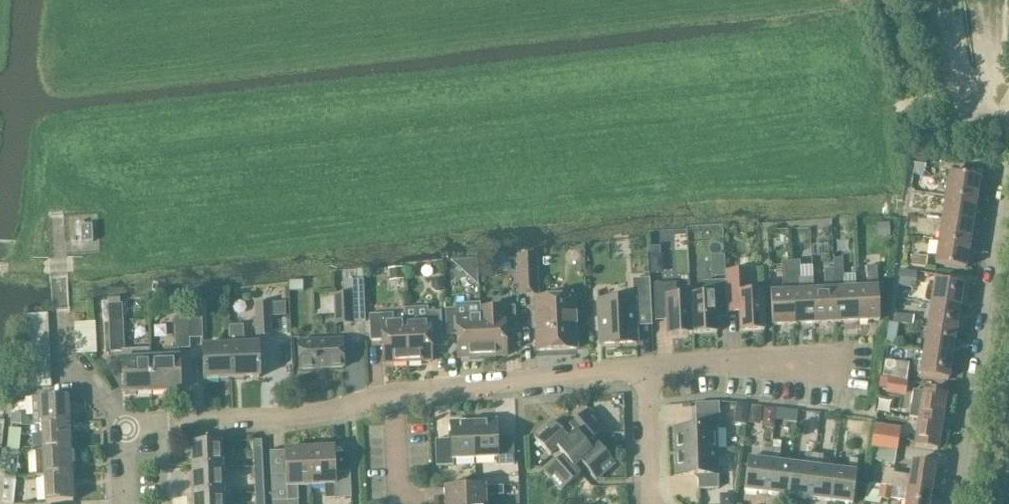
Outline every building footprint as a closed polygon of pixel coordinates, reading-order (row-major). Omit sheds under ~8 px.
[(949,174),(946,196),(976,201),(979,178),(949,174)] [(915,175),(914,186),(921,187),(922,177),(915,175)] [(976,201),(946,196),(942,219),(972,224),(976,201)] [(942,219),(939,242),(969,246),(972,224),(942,219)] [(889,224),(877,225),(878,238),(890,238),(889,224)] [(91,226),(77,226),(78,242),(92,242),(91,226)] [(969,246),(939,242),(935,264),(965,269),(969,246)] [(660,247),(650,247),(650,257),(651,275),(663,275),(662,256),(660,256),(660,247)] [(520,296),(538,295),(536,256),(518,257),(520,296)] [(723,256),(712,257),(712,267),(724,267),(723,256)] [(911,266),(926,268),(927,258),(912,256),(911,266)] [(843,260),(834,261),(834,269),(836,323),(857,322),(856,289),(844,289),(843,276),(843,260)] [(783,292),(770,293),(772,326),(794,325),(791,279),(791,271),(791,262),(781,263),(782,271),(783,292)] [(800,262),(791,262),(791,271),(791,279),(794,325),(815,324),(813,291),(812,279),(801,279),(800,262)] [(402,267),(388,268),(389,280),(404,279),(402,267)] [(868,288),(856,289),(857,322),(879,321),(877,267),(867,267),(868,288)] [(825,290),(813,291),(815,324),(833,323),(836,323),(834,269),(830,269),(824,269),(825,290)] [(901,270),(899,285),(914,287),(916,273),(901,270)] [(749,271),(726,272),(728,306),(739,305),(739,313),(740,332),(764,331),(764,326),(762,298),(762,293),(750,293),(749,271)] [(434,278),(431,281),(432,289),(435,291),(440,292),(442,288),(442,281),(439,278),(434,278)] [(633,299),(598,301),(601,345),(637,343),(635,315),(651,315),(649,279),(633,280),(633,299)] [(934,280),(931,304),(959,309),(963,285),(934,280)] [(357,281),(346,282),(347,294),(352,294),(353,322),(365,322),(363,281),(357,281)] [(691,296),(693,334),(717,333),(716,318),(727,318),(726,281),(703,282),(704,296),(691,296)] [(693,334),(691,296),(677,297),(676,283),(654,284),(655,321),(667,320),(668,336),(693,334)] [(188,293),(177,294),(177,309),(189,308),(188,293)] [(353,322),(352,294),(347,294),(332,295),(334,326),(353,325),(353,322)] [(537,351),(577,349),(574,298),(534,300),(537,351)] [(254,304),(255,338),(271,337),(270,303),(254,304)] [(458,309),(445,310),(447,336),(457,335),(458,359),(482,358),(480,315),(480,308),(480,303),(467,304),(457,304),(458,309)] [(959,309),(931,304),(927,328),(956,332),(959,309)] [(122,352),(123,360),(124,394),(152,393),(151,358),(151,349),(124,350),(123,320),(122,305),(120,305),(108,305),(109,320),(110,352),(122,352)] [(503,307),(480,308),(480,315),(482,358),(506,356),(505,333),(516,333),(515,307),(503,307)] [(190,339),(189,308),(177,309),(174,309),(176,348),(178,348),(178,349),(191,349),(190,339)] [(202,308),(189,308),(190,339),(203,338),(202,308)] [(406,321),(408,363),(432,362),(430,338),(442,338),(441,312),(428,312),(428,320),(406,321)] [(156,313),(150,319),(154,323),(160,317),(156,313)] [(28,326),(48,324),(48,314),(27,315),(28,326)] [(384,364),(408,363),(406,321),(394,321),(393,314),(369,315),(371,341),(382,341),(384,364)] [(897,314),(896,323),(913,326),(914,317),(897,314)] [(75,333),(95,332),(95,322),(74,323),(75,333)] [(889,323),(887,331),(897,332),(898,324),(889,323)] [(28,336),(49,335),(48,324),(28,326),(28,336)] [(229,327),(230,345),(232,345),(232,379),(260,378),(258,344),(244,344),(243,326),(229,327)] [(923,352),(952,356),(956,332),(927,328),(923,352)] [(75,344),(96,343),(95,332),(75,333),(75,344)] [(29,346),(49,345),(49,335),(28,336),(29,346)] [(300,370),(344,368),(342,340),(298,342),(300,370)] [(76,354),(96,353),(96,343),(75,344),(76,354)] [(29,357),(50,356),(49,345),(29,346),(29,357)] [(204,380),(232,379),(232,345),(230,345),(203,346),(204,380)] [(151,358),(152,393),(180,391),(179,357),(178,357),(178,349),(178,348),(176,348),(165,348),(165,358),(151,358)] [(948,380),(952,356),(923,352),(920,376),(948,380)] [(30,367),(51,366),(50,356),(29,357),(30,367)] [(888,361),(886,379),(907,382),(909,364),(888,361)] [(30,378),(51,377),(51,366),(30,367),(30,378)] [(31,388),(52,387),(51,377),(30,378),(31,388)] [(880,378),(879,389),(886,390),(888,390),(888,391),(906,394),(908,382),(907,382),(886,379),(880,378)] [(913,391),(909,418),(919,420),(942,423),(946,396),(923,392),(913,391)] [(51,397),(41,398),(42,424),(69,423),(68,396),(55,397),(51,397)] [(719,403),(695,404),(696,416),(720,415),(719,403)] [(736,403),(733,423),(746,424),(748,405),(736,403)] [(750,408),(748,422),(759,423),(761,409),(750,408)] [(575,434),(586,445),(604,429),(588,411),(569,427),(575,434)] [(787,411),(785,422),(796,423),(797,412),(787,411)] [(29,413),(22,413),(22,425),(33,425),(33,417),(29,413)] [(21,425),(21,414),(12,414),(11,424),(21,425)] [(675,449),(717,449),(716,428),(720,427),(720,415),(696,416),(696,428),(674,428),(675,449)] [(937,450),(942,423),(919,420),(914,447),(937,450)] [(473,422),(475,459),(496,458),(497,466),(514,465),(513,437),(497,438),(496,421),(473,422)] [(558,451),(569,439),(553,421),(534,438),(551,457),(558,451)] [(453,460),(475,459),(473,422),(450,423),(451,440),(435,441),(436,466),(454,466),(453,460)] [(71,450),(69,424),(37,425),(37,436),(42,436),(43,451),(71,450)] [(9,429),(7,451),(19,453),(21,430),(9,429)] [(592,451),(586,445),(575,434),(569,439),(558,451),(563,457),(574,468),(580,463),(592,451)] [(897,452),(899,438),(898,438),(874,434),(871,448),(874,449),(897,452)] [(263,462),(262,441),(253,441),(254,462),(263,462)] [(772,441),(771,449),(780,450),(781,442),(772,441)] [(192,470),(223,469),(222,442),(191,444),(192,470)] [(592,451),(580,463),(596,481),(615,464),(598,445),(592,451)] [(310,449),(312,486),(325,485),(325,499),(351,498),(350,472),(335,473),(334,448),(310,449)] [(766,494),(771,449),(763,448),(761,461),(748,459),(744,491),(766,494)] [(310,449),(285,450),(286,475),(271,476),(272,502),(273,502),(273,503),(288,503),(288,501),(299,501),(298,486),(312,486),(310,449)] [(717,449),(675,449),(676,476),(698,476),(698,490),(718,489),(718,475),(717,449)] [(766,494),(788,497),(792,464),(779,463),(780,450),(771,449),(766,494)] [(874,449),(872,459),(895,463),(897,452),(874,449)] [(71,450),(43,451),(36,451),(37,477),(44,477),(44,478),(72,478),(71,450)] [(4,451),(1,476),(5,477),(16,478),(19,453),(7,451),(4,451)] [(792,464),(788,497),(809,499),(815,455),(806,454),(804,466),(792,464)] [(809,499),(831,502),(835,470),(822,468),(824,456),(815,455),(809,499)] [(581,475),(574,468),(563,457),(545,473),(562,492),(581,475)] [(831,502),(847,503),(852,503),(858,460),(849,459),(848,472),(835,470),(831,502)] [(881,487),(931,495),(935,466),(912,462),(910,476),(894,474),(894,471),(884,469),(884,473),(883,472),(881,487)] [(264,488),(263,467),(254,467),(255,488),(264,488)] [(223,469),(192,470),(193,496),(224,495),(223,469)] [(2,503),(4,503),(13,503),(16,478),(5,477),(2,503)] [(46,503),(73,502),(72,478),(44,478),(46,503)] [(866,503),(876,503),(878,503),(879,499),(881,487),(869,485),(866,503)] [(485,496),(504,496),(503,486),(485,487),(445,489),(446,503),(486,503),(485,496)] [(881,487),(879,499),(897,501),(906,502),(906,503),(929,503),(931,495),(881,487)] [(264,493),(255,494),(256,503),(265,503),(264,493)] [(720,494),(721,503),(734,503),(734,493),(720,494)] [(193,496),(193,503),(225,503),(224,495),(193,496)]
